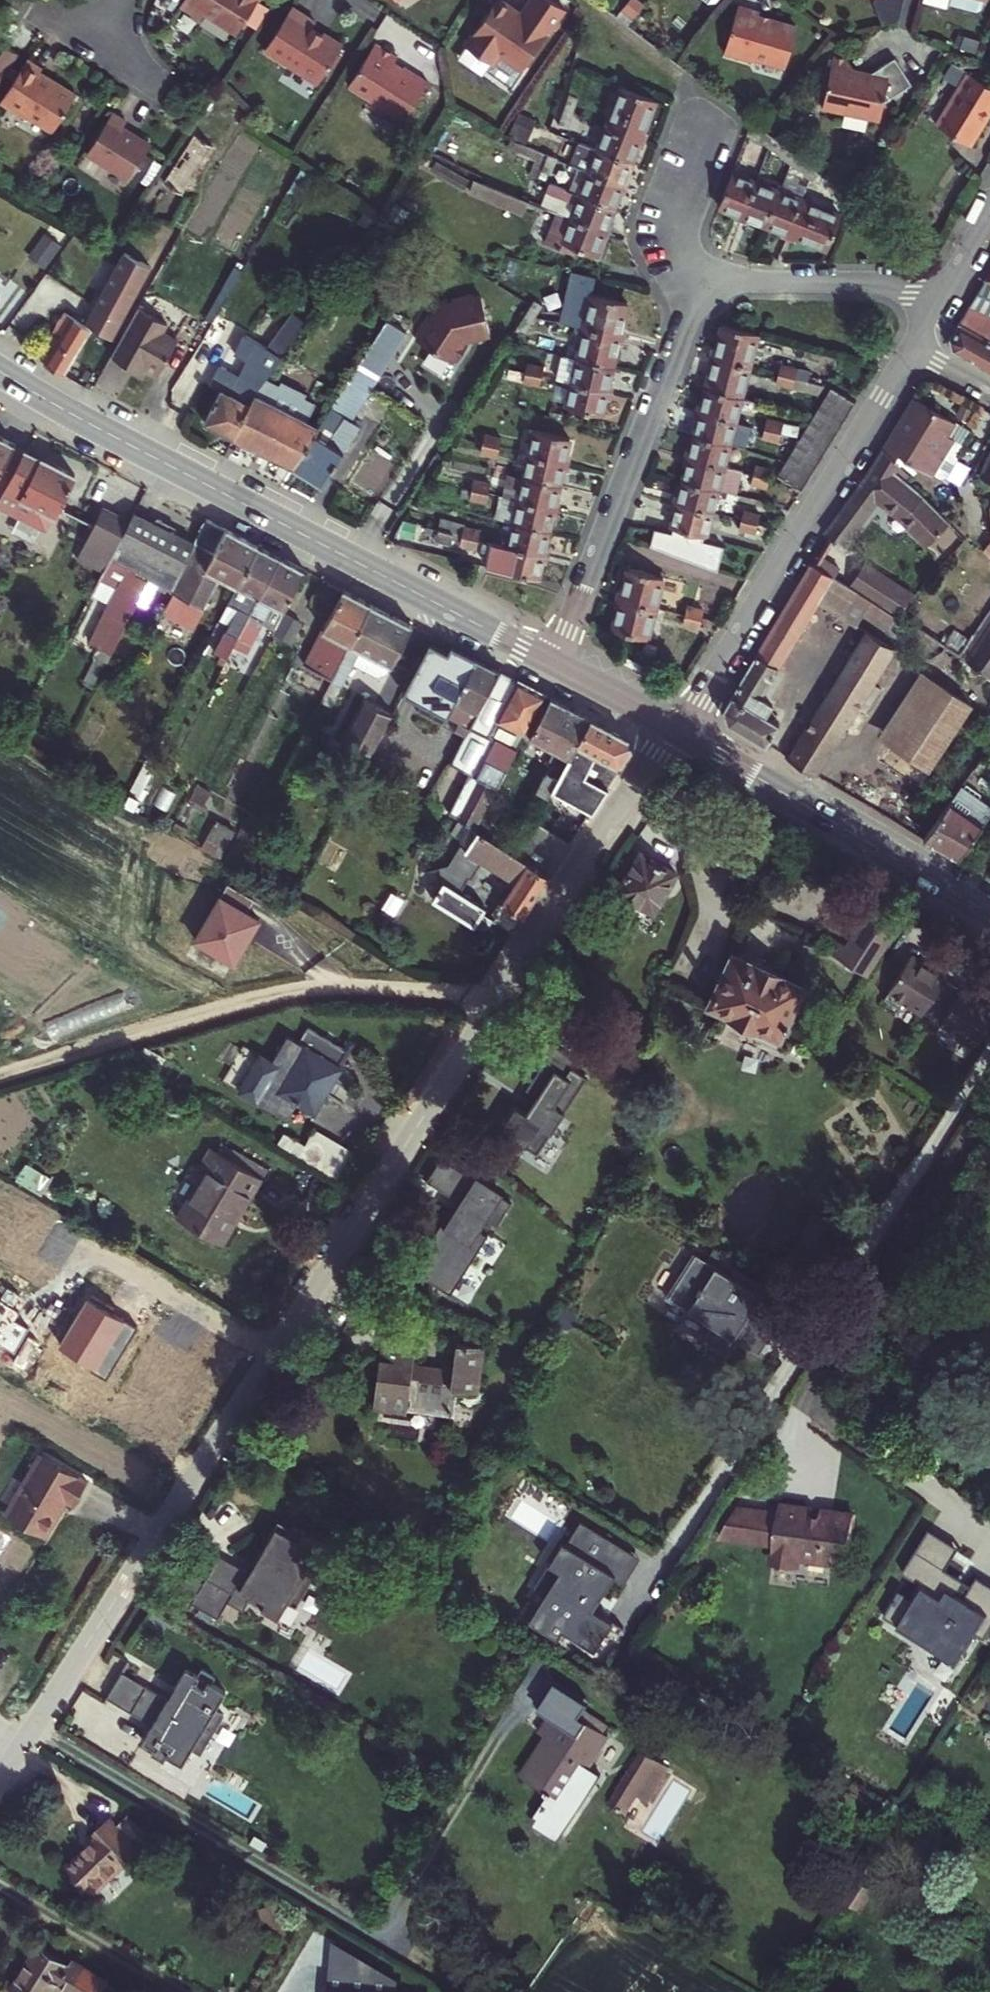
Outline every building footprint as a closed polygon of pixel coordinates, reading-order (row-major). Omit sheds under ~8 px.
[(197,10),(201,4),(233,24),(248,0),(181,0),(197,10)] [(273,20),(260,40),(314,74),(338,34),(319,22),(318,24),(307,17),(311,11),(293,0),(286,0),(273,20)] [(554,0),(517,0),(510,10),(501,5),(500,0),(483,0),(458,40),(477,52),(473,58),(505,79),(554,0)] [(784,61),(796,23),(758,11),(759,7),(738,0),(737,0),(723,47),(751,56),(757,53),(784,61)] [(393,48),(370,34),(344,77),(399,110),(423,71),(399,56),(398,59),(389,54),(393,48)] [(15,46),(0,37),(0,69),(15,46)] [(880,112),(884,95),(914,74),(895,48),(871,66),(856,63),(848,52),(834,49),(823,99),(845,104),(844,106),(868,111),(869,109),(880,112)] [(24,52),(0,88),(0,98),(20,112),(26,111),(48,125),(72,89),(50,74),(48,75),(35,66),(38,62),(24,52)] [(571,59),(563,82),(572,86),(581,63),(571,59)] [(989,106),(989,78),(969,66),(938,118),(971,138),(989,106)] [(612,76),(588,137),(620,150),(644,89),(612,76)] [(563,82),(551,111),(561,115),(572,86),(563,82)] [(123,113),(109,105),(84,145),(126,172),(148,138),(119,120),(123,113)] [(750,116),(747,122),(771,141),(776,135),(750,116)] [(163,171),(179,182),(212,134),(207,130),(204,134),(194,127),(163,171)] [(574,132),(564,155),(579,161),(611,174),(620,150),(588,137),(574,132)] [(791,147),(776,135),(771,141),(789,154),(791,147)] [(538,145),(533,158),(542,161),(547,148),(538,145)] [(579,161),(570,183),(602,196),(611,174),(579,161)] [(462,163),(457,175),(466,179),(470,169),(462,163)] [(730,168),(717,202),(738,210),(751,176),(730,168)] [(470,169),(466,179),(505,195),(509,185),(470,169)] [(527,175),(521,190),(530,193),(536,179),(527,175)] [(776,186),(751,176),(738,210),(763,220),(776,186)] [(570,183),(560,206),(593,219),(602,196),(570,183)] [(837,210),(776,186),(763,220),(824,244),(837,210)] [(544,199),(532,229),(560,240),(563,234),(583,242),(593,219),(560,206),(544,199)] [(40,226),(22,251),(34,260),(52,234),(40,226)] [(115,250),(73,320),(100,339),(138,264),(115,250)] [(969,302),(989,313),(989,275),(986,274),(969,302)] [(583,319),(591,288),(578,285),(571,316),(583,319)] [(591,288),(583,319),(617,327),(625,296),(591,288)] [(412,314),(397,338),(432,360),(433,358),(438,360),(449,343),(445,341),(446,338),(472,333),(464,296),(457,296),(456,293),(435,297),(435,302),(421,305),(415,316),(412,314)] [(532,298),(524,293),(520,301),(527,305),(532,298)] [(989,362),(989,313),(969,302),(951,333),(952,342),(989,362)] [(128,307),(101,357),(130,372),(133,364),(149,373),(168,339),(152,329),(156,322),(128,307)] [(212,390),(195,418),(304,483),(324,453),(323,452),(342,424),(334,418),(388,332),(369,318),(301,423),(245,391),(296,316),(286,309),(261,346),(255,342),(242,359),(246,363),(237,377),(222,368),(210,389),(212,390)] [(50,314),(22,357),(49,373),(77,328),(50,314)] [(713,316),(710,327),(744,334),(746,324),(713,316)] [(583,319),(576,352),(610,360),(617,327),(583,319)] [(696,388),(693,404),(727,412),(744,334),(710,327),(709,332),(703,360),(696,388)] [(506,363),(527,368),(540,371),(542,360),(528,357),(530,348),(510,343),(506,363)] [(562,349),(556,374),(571,377),(604,385),(610,360),(576,352),(562,349)] [(770,354),(769,363),(785,366),(787,358),(770,354)] [(785,366),(769,363),(767,372),(783,375),(785,366)] [(527,368),(524,378),(538,381),(540,371),(527,368)] [(571,377),(565,402),(598,410),(604,385),(571,377)] [(833,381),(802,429),(830,435),(854,397),(833,381)] [(961,423),(916,393),(883,443),(885,444),(897,456),(898,458),(904,452),(911,459),(943,480),(949,479),(962,458),(961,453),(954,448),(960,440),(953,436),(961,423)] [(693,404),(687,429),(721,436),(727,412),(693,404)] [(759,410),(757,419),(773,422),(775,413),(759,410)] [(469,415),(464,435),(480,439),(494,442),(496,434),(483,431),(485,419),(469,415)] [(757,419),(754,429),(771,432),(773,422),(757,419)] [(528,425),(523,449),(558,457),(564,433),(528,425)] [(687,429),(683,450),(717,458),(721,436),(687,429)] [(802,429),(788,451),(817,457),(830,435),(802,429)] [(0,436),(0,497),(4,499),(3,502),(45,526),(54,511),(62,517),(74,496),(66,491),(74,478),(0,436)] [(492,452),(494,442),(480,439),(479,449),(492,452)] [(954,448),(961,453),(966,444),(960,440),(954,448)] [(978,470),(989,476),(989,443),(978,470)] [(827,527),(845,539),(883,485),(896,494),(895,502),(904,511),(907,508),(917,517),(910,523),(925,540),(946,514),(934,500),(899,468),(893,463),(897,456),(885,444),(867,473),(865,472),(827,527)] [(523,449),(518,472),(553,480),(558,457),(523,449)] [(683,450),(677,475),(712,483),(729,487),(732,472),(761,479),(763,468),(747,464),(717,458),(683,450)] [(804,478),(817,457),(788,451),(778,466),(791,475),(804,478)] [(749,454),(747,464),(763,468),(765,458),(749,454)] [(897,456),(893,463),(899,468),(903,463),(897,456)] [(553,480),(518,472),(502,469),(497,492),(548,503),(553,480)] [(677,475),(672,498),(707,506),(712,483),(677,475)] [(472,476),(470,486),(484,489),(486,479),(472,476)] [(470,486),(468,496),(482,499),(484,489),(470,486)] [(548,503),(497,492),(496,491),(491,515),(543,527),(548,503)] [(707,506),(672,498),(668,519),(670,520),(669,525),(652,521),(648,538),(717,561),(722,537),(699,532),(700,527),(702,527),(707,506)] [(739,502),(736,512),(753,516),(755,505),(739,502)] [(134,526),(109,513),(81,559),(108,574),(114,562),(141,578),(130,595),(119,589),(98,627),(122,641),(154,588),(204,616),(221,585),(262,607),(242,643),(252,650),(272,612),(285,620),(309,576),(211,526),(201,546),(143,512),(134,526)] [(736,512),(734,521),(751,525),(753,516),(736,512)] [(437,527),(460,532),(474,536),(476,526),(462,523),(463,520),(439,515),(437,527)] [(503,542),(538,550),(543,527),(508,519),(503,542)] [(460,532),(458,543),(472,545),(474,536),(460,532)] [(486,538),(480,561),(533,572),(538,550),(503,542),(486,538)] [(815,561),(833,571),(835,572),(840,562),(821,551),(815,561)] [(759,648),(781,660),(819,596),(833,571),(815,561),(812,559),(759,648)] [(898,562),(877,597),(898,609),(923,578),(898,562)] [(624,563),(618,593),(652,600),(658,570),(624,563)] [(897,644),(912,618),(898,609),(833,571),(819,596),(868,627),(790,755),(816,769),(892,642),(897,644)] [(410,628),(327,585),(310,618),(331,628),(303,681),(328,693),(306,732),(317,739),(363,656),(388,668),(410,628)] [(618,593),(611,623),(645,630),(652,600),(618,593)] [(680,598),(678,607),(698,611),(700,602),(680,598)] [(912,618),(959,649),(973,626),(925,598),(912,618)] [(977,623),(989,631),(989,603),(977,623)] [(678,607),(675,616),(696,621),(698,611),(678,607)] [(289,621),(280,636),(304,649),(312,634),(289,621)] [(977,623),(973,626),(959,649),(989,670),(989,631),(977,623)] [(729,721),(769,743),(782,721),(768,714),(776,699),(763,691),(781,660),(759,648),(725,704),(729,721)] [(540,694),(472,660),(441,716),(451,720),(428,758),(448,770),(479,715),(492,723),(441,814),(463,829),(540,694)] [(882,733),(932,764),(970,701),(920,670),(882,733)] [(550,699),(526,738),(550,753),(530,787),(545,797),(551,786),(572,799),(535,854),(553,865),(603,788),(583,777),(593,756),(614,770),(627,750),(620,733),(550,699)] [(363,706),(337,749),(365,765),(362,770),(382,779),(406,740),(386,728),(390,721),(363,706)] [(964,853),(989,815),(989,796),(963,781),(928,833),(964,853)] [(544,879),(463,829),(430,881),(439,885),(427,904),(469,928),(480,911),(455,895),(478,866),(511,885),(487,923),(506,937),(544,879)] [(614,896),(609,902),(645,923),(669,886),(640,869),(618,900),(614,896)] [(897,917),(871,902),(840,953),(866,969),(897,917)] [(947,969),(912,948),(886,991),(906,1002),(910,996),(925,1005),(947,969)] [(729,959),(698,1017),(717,1028),(712,1037),(734,1051),(737,1045),(757,1058),(771,1043),(778,1048),(790,1029),(784,1025),(797,999),(729,959)] [(947,969),(925,1005),(943,1016),(964,979),(947,969)] [(964,979),(943,1016),(939,1022),(958,1034),(962,1027),(978,1037),(989,1017),(989,994),(964,979)] [(261,1062),(248,1083),(306,1117),(332,1069),(328,1067),(337,1053),(295,1029),(286,1047),(291,1050),(276,1072),(261,1062)] [(504,1121),(542,1145),(592,1069),(575,1058),(570,1066),(548,1052),(530,1081),(541,1088),(531,1104),(520,1097),(504,1121)] [(449,1146),(434,1170),(462,1188),(477,1164),(449,1146)] [(203,1175),(172,1223),(213,1249),(258,1177),(204,1149),(192,1169),(203,1175)] [(490,1205),(504,1214),(519,1191),(477,1164),(462,1188),(469,1192),(462,1203),(457,1200),(420,1259),(458,1283),(495,1224),(483,1216),(490,1205)] [(693,1254),(668,1295),(733,1333),(757,1291),(693,1254)] [(366,1337),(356,1417),(401,1421),(404,1415),(446,1418),(449,1395),(472,1397),(476,1348),(448,1346),(447,1371),(397,1367),(400,1341),(366,1337)] [(0,1520),(0,1521),(39,1543),(56,1515),(53,1513),(57,1503),(69,1510),(82,1486),(35,1459),(0,1520)] [(563,1542),(550,1564),(559,1569),(528,1620),(557,1638),(563,1630),(594,1649),(612,1620),(592,1608),(613,1573),(624,1580),(639,1557),(580,1521),(566,1544),(563,1542)] [(725,1523),(708,1550),(760,1562),(756,1580),(780,1586),(782,1576),(831,1588),(843,1538),(820,1534),(819,1541),(792,1534),(793,1527),(768,1522),(766,1533),(725,1523)] [(215,1558),(185,1606),(212,1623),(231,1592),(244,1601),(242,1605),(257,1614),(260,1609),(274,1619),(283,1605),(292,1611),(316,1572),(307,1566),(318,1549),(301,1538),(303,1536),(289,1528),(286,1533),(274,1526),(263,1542),(264,1544),(254,1560),(257,1562),(247,1578),(215,1558)] [(887,1615),(962,1661),(979,1633),(985,1637),(989,1628),(989,1586),(978,1579),(974,1586),(947,1570),(960,1550),(931,1531),(905,1572),(922,1582),(912,1599),(901,1592),(887,1615)] [(113,1677),(98,1701),(145,1729),(135,1746),(147,1754),(143,1760),(156,1769),(160,1762),(175,1771),(183,1755),(193,1761),(217,1720),(208,1715),(219,1697),(204,1688),(208,1682),(194,1675),(190,1680),(178,1674),(166,1693),(169,1695),(162,1706),(113,1677)] [(540,1750),(515,1788),(572,1823),(595,1785),(583,1778),(602,1747),(598,1745),(602,1737),(578,1723),(574,1729),(552,1716),(532,1746),(540,1750)] [(625,1765),(592,1816),(621,1834),(654,1784),(625,1765)] [(93,1847),(60,1874),(86,1905),(146,1854),(124,1829),(112,1839),(104,1828),(88,1842),(93,1847)] [(403,1979),(333,1941),(329,1991),(402,1991),(403,1979)] [(4,1991),(49,1991),(50,1991),(107,1991),(31,1948),(4,1991)]
